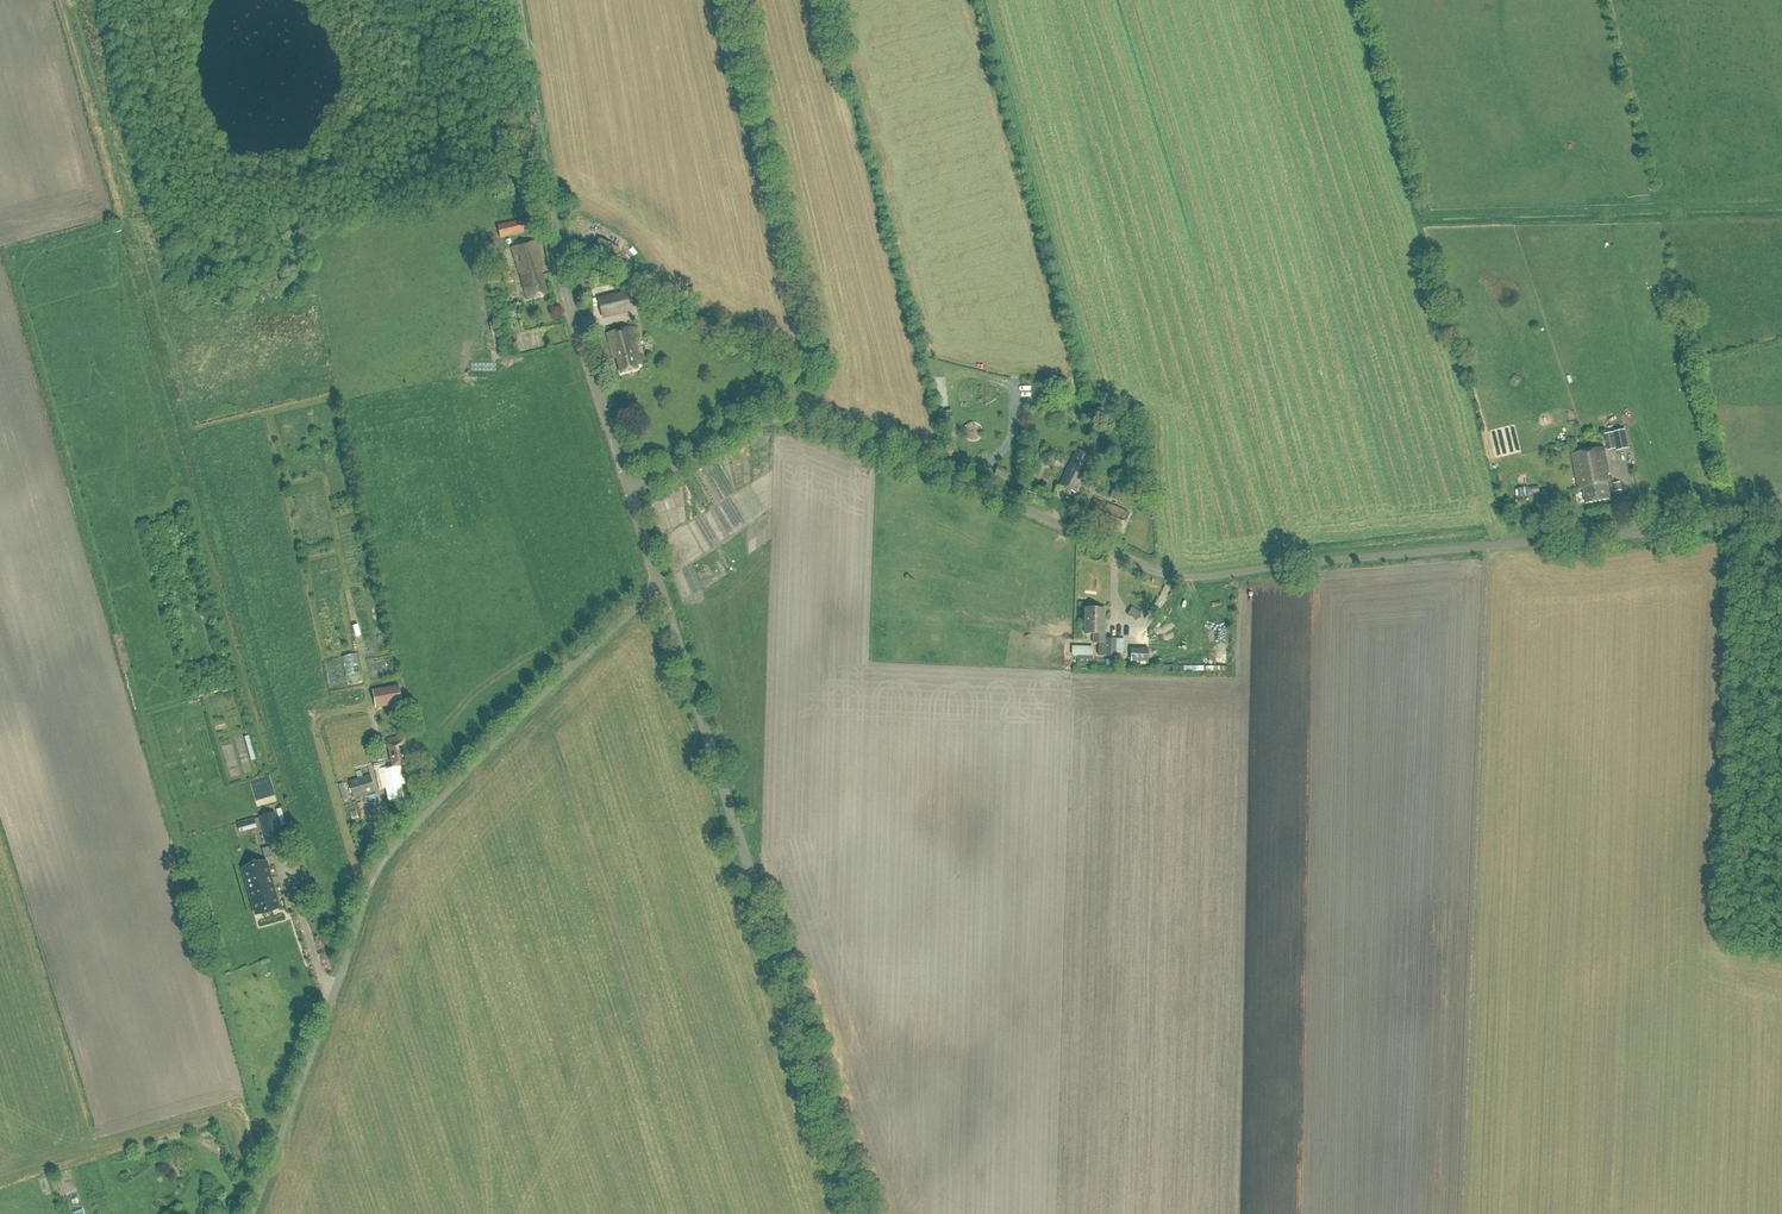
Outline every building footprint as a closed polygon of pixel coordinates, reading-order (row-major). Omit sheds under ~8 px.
[(537,217),(508,224),(497,227),(500,238),(539,229),(537,217)] [(621,249),(600,239),(591,257),(612,267),(621,249)] [(528,300),(547,294),(542,276),(541,276),(539,269),(542,268),(535,242),(512,248),(520,276),(521,276),(528,300)] [(507,284),(513,282),(511,272),(504,273),(507,284)] [(483,286),(491,284),(489,275),(481,277),(483,286)] [(627,291),(598,298),(604,319),(633,311),(627,291)] [(637,366),(640,365),(631,328),(607,334),(613,359),(617,358),(621,374),(637,370),(637,366)] [(1501,446),(1495,447),(1498,462),(1519,457),(1512,428),(1498,432),(1501,446)] [(1605,435),(1608,451),(1617,449),(1617,451),(1630,449),(1626,430),(1605,435)] [(990,455),(993,449),(986,445),(982,452),(990,455)] [(1583,489),(1586,504),(1610,500),(1605,474),(1609,473),(1604,448),(1572,455),(1579,490),(1583,489)] [(1059,486),(1074,493),(1092,458),(1076,450),(1059,486)] [(1006,479),(1008,472),(997,468),(995,475),(1006,479)] [(1614,484),(1615,492),(1622,491),(1620,483),(1614,484)] [(1539,487),(1518,489),(1518,497),(1525,496),(1529,495),(1529,494),(1540,493),(1539,487)] [(1121,532),(1129,514),(1119,509),(1103,503),(1094,500),(1085,519),(1102,527),(1103,522),(1111,526),(1110,527),(1121,532)] [(1171,599),(1178,593),(1173,588),(1167,593),(1171,599)] [(1093,643),(1099,643),(1098,656),(1123,657),(1123,640),(1104,640),(1105,610),(1085,609),(1084,634),(1093,634),(1093,643)] [(1134,660),(1150,660),(1150,651),(1134,651),(1134,660)] [(1092,665),(1092,660),(1093,656),(1077,655),(1077,664),(1092,665)] [(400,685),(373,690),(376,707),(403,702),(400,685)] [(400,764),(409,762),(404,737),(387,740),(393,766),(377,770),(382,789),(385,789),(388,801),(404,798),(401,785),(405,784),(400,764)] [(353,798),(375,793),(371,776),(349,781),(353,798)] [(275,814),(261,818),(266,836),(269,847),(283,843),(280,832),(275,814)] [(237,824),(241,834),(255,829),(252,819),(237,824)] [(259,917),(282,910),(269,864),(246,871),(259,917)] [(291,954),(306,951),(305,944),(290,948),(291,954)]
